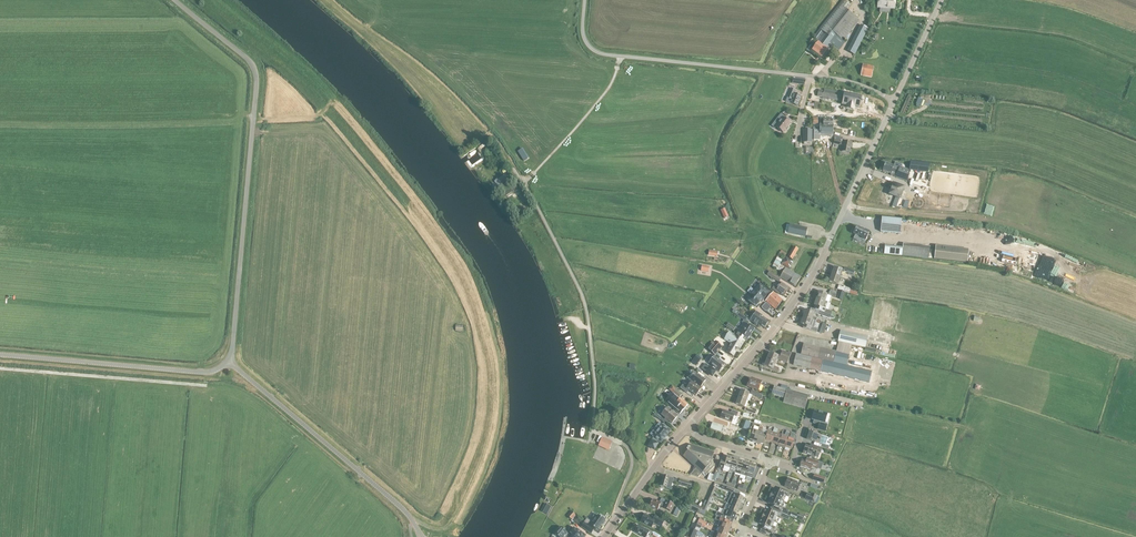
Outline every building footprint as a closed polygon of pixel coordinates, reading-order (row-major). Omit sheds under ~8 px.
[(819,40),(819,41),(812,51),(822,58),(828,49),(832,45),(840,50),(846,42),(844,41),(860,21),(847,11),(851,6),(844,0),(821,29),(820,29),(824,33),(819,40)] [(878,8),(895,9),(896,0),(879,0),(878,8)] [(861,26),(851,45),(858,49),(867,29),(861,26)] [(823,33),(819,30),(814,38),(818,41),(823,33)] [(855,55),(858,49),(851,45),(848,52),(855,55)] [(863,65),(861,76),(872,78),(874,67),(863,65)] [(798,106),(802,97),(794,94),(796,91),(791,89),(786,102),(798,106)] [(829,91),(827,92),(823,91),(820,100),(833,103),(836,92),(829,91)] [(858,109),(861,98),(845,94),(842,105),(858,109)] [(815,102),(814,109),(821,110),(822,104),(819,103),(819,102),(815,102)] [(776,127),(783,133),(790,124),(783,118),(776,127)] [(827,119),(820,119),(820,129),(829,129),(833,129),(834,125),(832,125),(832,120),(827,119)] [(804,130),(803,142),(811,143),(812,130),(804,130)] [(852,143),(844,141),(842,152),(850,153),(852,143)] [(910,162),(909,170),(928,173),(929,164),(910,162)] [(892,172),(897,174),(899,169),(894,168),(894,167),(885,164),(883,171),(891,174),(892,172)] [(911,171),(900,167),(899,169),(897,174),(896,178),(907,182),(911,171)] [(498,179),(501,184),(507,179),(504,175),(498,179)] [(904,188),(894,184),(890,194),(896,197),(899,198),(900,198),(904,188)] [(508,201),(503,205),(507,210),(512,207),(508,201)] [(900,234),(902,220),(882,218),(881,232),(900,234)] [(790,224),(787,233),(805,237),(807,228),(790,224)] [(853,232),(854,233),(853,234),(862,238),(861,240),(865,242),(869,232),(865,230),(865,231),(856,227),(856,228),(855,228),(853,232)] [(902,256),(928,259),(930,247),(903,244),(903,248),(902,256)] [(788,257),(793,260),(799,249),(794,246),(788,257)] [(885,246),(884,254),(902,256),(903,248),(885,246)] [(968,250),(936,246),(935,259),(967,263),(968,250)] [(786,268),(780,265),(777,270),(783,273),(786,268)] [(780,278),(781,279),(795,287),(801,277),(786,268),(783,273),(780,278)] [(834,268),(832,275),(842,278),(842,275),(841,275),(843,271),(834,268)] [(844,271),(848,273),(848,274),(853,276),(855,271),(845,268),(844,271)] [(779,282),(781,279),(769,272),(767,275),(779,282)] [(842,278),(832,275),(829,282),(838,285),(839,281),(841,281),(842,278)] [(748,301),(757,308),(762,302),(762,303),(771,292),(760,283),(752,294),(753,295),(748,301)] [(780,294),(784,297),(788,291),(789,292),(791,290),(782,283),(777,289),(774,287),(772,289),(779,294),(780,294)] [(839,286),(837,289),(856,296),(858,293),(851,290),(851,289),(844,287),(843,288),(839,286)] [(774,292),(766,301),(776,310),(783,301),(774,292)] [(817,294),(816,298),(825,301),(827,295),(819,292),(818,295),(817,294)] [(828,302),(825,301),(816,298),(814,303),(815,303),(814,305),(817,306),(815,310),(817,310),(824,312),(831,315),(832,311),(825,309),(828,302)] [(762,308),(765,311),(767,311),(770,308),(770,306),(767,303),(766,303),(762,307),(762,308)] [(737,315),(744,320),(749,323),(750,321),(748,320),(747,318),(735,310),(733,313),(737,315)] [(804,314),(803,317),(814,320),(815,318),(813,317),(815,313),(806,310),(805,314),(804,314)] [(757,323),(762,317),(763,316),(756,311),(750,320),(756,325),(757,323)] [(762,317),(757,323),(764,328),(768,322),(762,317)] [(813,323),(814,320),(803,317),(802,320),(803,320),(801,324),(804,325),(803,328),(817,332),(818,329),(811,327),(813,323)] [(738,330),(735,335),(743,340),(746,337),(749,339),(754,329),(747,325),(749,323),(744,320),(743,322),(744,323),(739,330),(738,330)] [(730,343),(730,344),(731,344),(726,352),(733,357),(738,349),(739,349),(744,341),(743,340),(735,335),(729,331),(724,340),(730,343)] [(838,342),(839,342),(852,345),(865,348),(864,351),(875,353),(876,350),(865,347),(868,337),(841,331),(838,342)] [(781,345),(784,342),(793,344),(795,335),(784,332),(776,341),(781,345)] [(715,341),(714,343),(712,345),(708,349),(715,355),(722,347),(715,341)] [(852,345),(839,342),(837,352),(804,344),(801,355),(796,354),(794,365),(870,383),(872,372),(847,366),(852,345)] [(770,352),(767,359),(776,363),(777,359),(787,363),(791,354),(783,351),(781,355),(779,354),(778,356),(770,352)] [(702,359),(697,355),(692,361),(696,365),(702,359)] [(715,369),(719,372),(720,371),(724,366),(725,365),(714,356),(709,363),(713,367),(715,369)] [(776,363),(767,359),(764,366),(778,372),(780,368),(774,366),(776,363)] [(715,369),(713,367),(712,369),(710,368),(705,364),(702,369),(707,372),(707,373),(712,376),(715,371),(714,370),(715,369)] [(689,380),(690,379),(700,387),(706,380),(694,372),(689,379),(689,380)] [(687,393),(689,390),(696,395),(702,388),(700,387),(690,379),(689,380),(686,386),(683,385),(680,388),(687,393)] [(758,386),(760,387),(761,385),(766,387),(767,383),(762,381),(758,380),(757,382),(750,379),(747,386),(757,389),(758,386)] [(774,386),(772,395),(785,398),(787,390),(774,386)] [(741,390),(738,397),(747,400),(750,394),(741,390)] [(787,390),(785,398),(784,402),(805,408),(809,395),(787,390)] [(679,398),(673,393),(665,401),(680,414),(685,409),(680,405),(679,406),(675,402),(679,398)] [(682,395),(679,398),(675,402),(679,406),(680,405),(685,409),(688,405),(683,401),(681,399),(683,396),(682,395)] [(747,400),(738,397),(736,404),(745,407),(747,400)] [(667,409),(666,409),(665,409),(663,412),(663,413),(662,415),(672,423),(675,426),(679,422),(677,420),(679,418),(678,416),(668,408),(667,409)] [(721,418),(732,422),(734,416),(737,417),(738,412),(731,410),(730,413),(723,410),(721,418)] [(818,429),(826,431),(828,423),(825,423),(828,413),(820,411),(820,412),(815,411),(814,411),(813,415),(812,419),(820,422),(818,429)] [(662,418),(660,420),(665,423),(663,425),(660,423),(657,427),(659,429),(653,437),(655,438),(653,441),(652,440),(652,441),(649,446),(649,447),(654,449),(655,449),(658,444),(658,443),(657,443),(658,441),(661,443),(671,431),(665,426),(667,424),(664,421),(664,420),(662,418)] [(731,434),(725,432),(727,425),(722,424),(723,423),(719,421),(718,422),(713,421),(711,428),(722,432),(721,436),(729,439),(731,434)] [(742,429),(748,431),(751,423),(745,421),(742,429)] [(753,441),(757,443),(762,426),(760,426),(759,426),(758,431),(753,429),(750,439),(753,440),(753,441)] [(764,444),(765,440),(767,434),(762,432),(764,428),(763,428),(764,427),(762,426),(757,443),(761,444),(761,443),(764,444)] [(765,440),(772,443),(776,428),(774,428),(773,432),(768,430),(767,434),(765,440)] [(772,443),(778,445),(782,435),(777,433),(778,429),(776,428),(772,443)] [(821,440),(821,439),(822,436),(814,433),(810,431),(807,438),(815,441),(815,442),(819,443),(820,440),(821,440)] [(782,434),(782,435),(778,445),(780,445),(780,447),(785,448),(785,447),(790,433),(786,432),(785,435),(782,434)] [(790,433),(785,447),(792,449),(794,444),(795,439),(790,438),(792,433),(790,433)] [(599,443),(610,448),(612,443),(602,438),(599,443)] [(706,475),(714,467),(715,464),(711,463),(714,453),(690,445),(688,451),(683,456),(696,468),(690,475),(698,478),(703,472),(706,475)] [(803,453),(815,457),(817,452),(820,453),(822,448),(813,445),(813,448),(812,448),(810,448),(810,447),(806,446),(803,453)] [(719,468),(729,471),(733,458),(727,457),(726,461),(722,460),(719,468)] [(735,473),(739,460),(733,458),(729,471),(730,468),(736,470),(735,473)] [(811,471),(812,466),(817,468),(817,466),(819,462),(811,459),(807,458),(806,461),(802,460),(800,467),(811,471)] [(735,473),(741,475),(745,462),(739,460),(735,473)] [(741,475),(746,476),(750,464),(745,462),(741,475)] [(750,464),(746,476),(752,478),(756,466),(750,464)] [(813,480),(823,483),(825,478),(815,475),(813,480)] [(663,476),(660,486),(672,489),(672,488),(671,488),(674,479),(663,476)] [(788,479),(785,486),(797,491),(801,484),(788,479)] [(679,480),(678,484),(691,488),(692,484),(679,480)] [(732,493),(730,498),(741,503),(744,497),(735,493),(734,493),(733,493),(735,490),(727,486),(726,490),(732,493)] [(772,492),(771,496),(783,501),(786,496),(788,497),(790,492),(779,488),(778,490),(774,489),(773,492),(772,492)] [(808,494),(806,499),(814,503),(817,496),(812,494),(812,495),(808,494)] [(774,506),(773,509),(781,513),(783,508),(781,507),(783,501),(771,496),(769,499),(770,499),(768,503),(774,506)] [(739,508),(741,503),(730,498),(727,504),(730,505),(730,504),(739,508)] [(666,505),(664,504),(658,501),(658,502),(653,500),(650,506),(658,510),(660,506),(664,508),(670,511),(674,504),(667,501),(666,505)] [(724,508),(727,510),(737,514),(739,508),(730,504),(730,505),(727,504),(726,503),(724,508)] [(551,507),(545,504),(541,511),(547,514),(551,507)] [(700,514),(702,510),(702,509),(692,504),(689,509),(700,514)] [(718,513),(717,516),(728,520),(729,518),(734,520),(737,514),(727,510),(724,508),(721,514),(718,513)] [(764,514),(763,517),(774,522),(777,516),(780,517),(780,516),(785,519),(787,515),(781,513),(773,509),(772,509),(771,512),(765,509),(763,514),(764,514)] [(567,516),(572,520),(576,515),(571,511),(567,516)] [(655,523),(661,527),(665,521),(656,516),(654,519),(645,514),(644,516),(643,516),(642,518),(643,519),(641,522),(651,527),(653,524),(655,523)] [(583,519),(577,515),(574,521),(579,524),(583,519)] [(604,517),(601,515),(600,516),(598,515),(593,522),(587,519),(581,527),(591,534),(595,528),(598,530),(602,524),(603,524),(605,521),(605,520),(603,519),(604,517)] [(718,527),(720,528),(729,532),(730,529),(731,530),(731,529),(732,528),(732,527),(731,527),(731,526),(732,522),(728,520),(717,516),(716,517),(718,518),(717,520),(720,521),(718,527)] [(774,522),(763,517),(762,519),(761,518),(759,523),(763,525),(764,527),(763,530),(772,534),(775,527),(772,526),(774,522)] [(635,527),(634,530),(635,530),(634,531),(644,536),(647,536),(649,534),(651,536),(653,532),(650,530),(649,531),(646,529),(645,530),(638,525),(636,528),(635,527)] [(561,527),(557,531),(555,534),(558,536),(564,536),(565,536),(566,536),(568,536),(570,535),(561,527)] [(573,535),(571,536),(586,536),(577,529),(576,530),(574,528),(573,529),(572,527),(569,531),(571,532),(570,533),(573,535)] [(714,532),(726,536),(727,536),(729,532),(720,528),(718,532),(715,530),(714,532)] [(695,530),(694,530),(691,529),(687,536),(695,536),(698,531),(695,530)]
